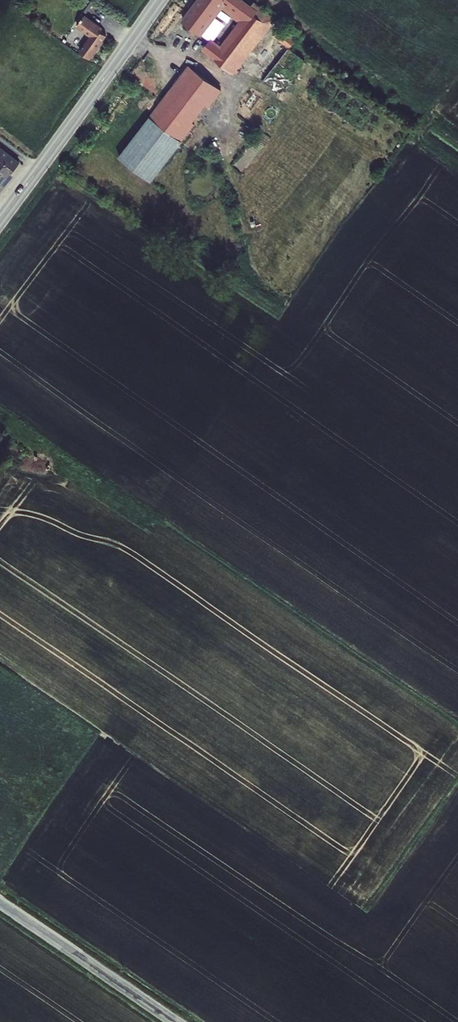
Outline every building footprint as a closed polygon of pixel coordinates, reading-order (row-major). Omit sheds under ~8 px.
[(248,0),(198,0),(182,23),(199,34),(217,9),(221,5),(237,15),(244,20),(223,48),(210,40),(202,51),(230,69),(254,37),(259,41),(276,20),(248,0)] [(221,5),(217,9),(233,20),(237,15),(221,5)] [(288,28),(285,32),(279,28),(275,34),(292,45),(299,35),(288,28)] [(92,65),(110,39),(101,33),(91,45),(81,39),(74,52),(92,65)] [(254,37),(230,69),(236,73),(259,41),(254,37)] [(282,91),(305,60),(288,47),(265,78),(282,91)] [(186,66),(149,118),(177,139),(215,87),(211,85),(217,77),(202,66),(197,74),(186,66)] [(177,139),(149,118),(118,158),(146,179),(177,139)] [(249,141),(256,128),(246,123),(239,136),(249,141)] [(0,151),(0,195),(21,166),(0,151)]
